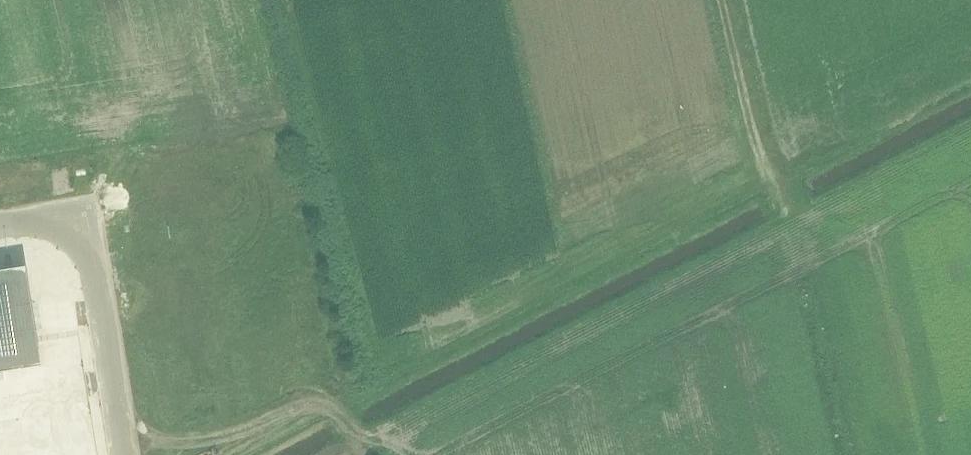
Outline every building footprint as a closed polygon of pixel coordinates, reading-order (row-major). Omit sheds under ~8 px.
[(0,271),(0,372),(40,366),(24,267),(0,271)]
